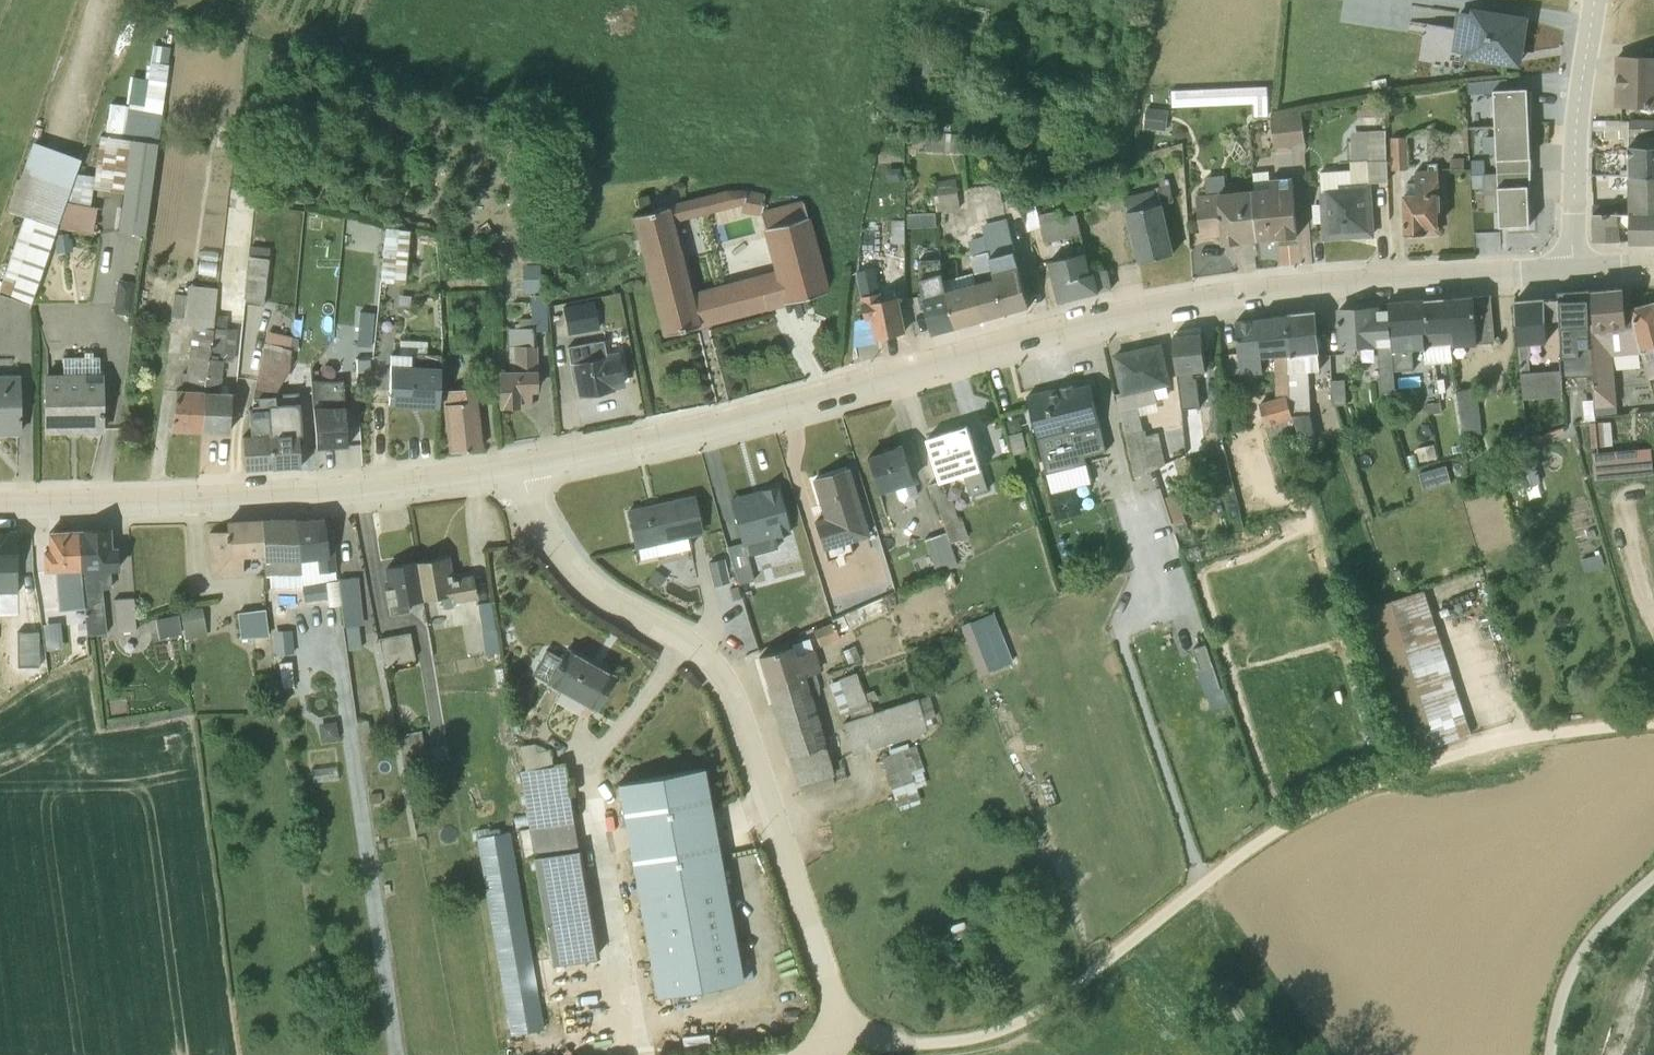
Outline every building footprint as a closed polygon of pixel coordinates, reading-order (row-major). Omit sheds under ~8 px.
[(1525,16),(1461,7),(1455,47),(1465,48),(1465,52),(1519,60),(1525,16)] [(1617,102),(1653,103),(1653,54),(1617,53),(1617,102)] [(116,228),(144,233),(167,63),(146,60),(141,90),(138,103),(129,102),(128,104),(109,102),(106,117),(103,134),(99,134),(93,175),(78,173),(72,174),(55,226),(90,232),(96,206),(89,204),(92,187),(121,192),(116,228)] [(1507,76),(1495,76),(1495,121),(1532,121),(1532,88),(1507,88),(1507,76)] [(1170,123),(1171,102),(1149,102),(1148,122),(1170,123)] [(1304,142),(1301,110),(1271,113),(1274,145),(1304,142)] [(1628,116),(1628,118),(1593,118),(1593,116),(1592,129),(1619,129),(1618,136),(1623,136),(1623,144),(1628,144),(1628,173),(1653,173),(1653,116),(1628,116)] [(1531,122),(1495,121),(1494,155),(1496,155),(1496,167),(1531,168),(1531,155),(1531,122)] [(1389,178),(1386,127),(1351,128),(1350,158),(1350,166),(1321,169),(1321,187),(1319,189),(1322,237),(1375,233),(1371,179),(1384,179),(1389,178)] [(928,129),(928,147),(964,148),(964,130),(928,129)] [(1407,134),(1390,135),(1392,167),(1408,167),(1407,134)] [(81,158),(32,141),(7,210),(23,216),(0,283),(0,292),(29,303),(55,226),(72,174),(76,173),(81,158)] [(1489,157),(1481,158),(1472,158),(1473,185),(1490,184),(1489,157)] [(1438,160),(1428,161),(1427,167),(1415,168),(1415,180),(1406,180),(1406,191),(1402,191),(1404,231),(1427,230),(1427,231),(1439,231),(1439,208),(1441,207),(1438,160)] [(1496,167),(1498,184),(1499,223),(1529,222),(1529,203),(1530,203),(1530,196),(1528,196),(1528,182),(1531,182),(1531,168),(1527,168),(1496,167)] [(1258,238),(1298,234),(1292,174),(1269,176),(1269,168),(1251,169),(1253,187),(1258,238)] [(1628,173),(1628,201),(1592,203),(1592,211),(1653,208),(1653,173),(1628,173)] [(937,183),(927,185),(929,201),(936,200),(937,208),(961,204),(956,175),(936,178),(937,183)] [(1168,176),(1159,178),(1160,183),(1154,185),(1155,187),(1125,194),(1128,208),(1126,209),(1139,259),(1174,251),(1163,202),(1174,198),(1168,176)] [(781,299),(825,287),(825,286),(806,214),(804,213),(799,196),(761,206),(761,191),(760,190),(744,187),(743,185),(723,187),(666,201),(666,202),(666,203),(630,212),(629,213),(659,330),(660,331),(695,322),(695,324),(696,324),(782,302),(781,299)] [(1253,187),(1197,192),(1201,235),(1221,233),(1222,242),(1238,240),(1258,238),(1253,187)] [(1029,228),(1041,225),(1035,198),(1023,200),(1022,201),(1029,228)] [(1060,207),(1039,212),(1044,240),(1081,231),(1077,211),(1062,215),(1060,207)] [(1593,239),(1619,239),(1619,222),(1624,221),(1624,227),(1630,228),(1630,239),(1653,239),(1653,209),(1592,211),(1593,239)] [(905,217),(892,217),(893,240),(905,240),(905,217)] [(1030,303),(1007,218),(983,224),(985,234),(969,240),(972,252),(971,252),(989,315),(1030,303)] [(406,227),(383,223),(378,277),(402,279),(406,227)] [(536,259),(536,238),(514,238),(514,259),(536,259)] [(244,301),(262,303),(269,247),(249,245),(244,301)] [(1088,249),(1049,259),(1059,299),(1112,286),(1107,266),(1093,270),(1088,249)] [(872,253),(859,255),(858,269),(857,269),(866,316),(871,316),(876,336),(907,329),(900,293),(884,296),(882,287),(887,285),(883,262),(875,264),(872,253)] [(925,305),(933,331),(957,324),(945,278),(941,256),(940,255),(919,257),(920,277),(916,278),(920,296),(918,297),(920,306),(921,306),(925,305)] [(538,263),(521,264),(521,289),(538,289),(538,263)] [(989,315),(976,270),(945,278),(957,324),(989,315)] [(112,310),(131,313),(135,280),(117,278),(112,310)] [(169,318),(184,321),(190,285),(187,284),(186,293),(174,291),(169,318)] [(204,387),(216,286),(190,285),(184,321),(192,326),(185,371),(180,371),(178,387),(175,387),(170,429),(201,431),(204,387)] [(1626,315),(1622,285),(1589,288),(1596,414),(1618,412),(1613,353),(1642,350),(1632,315),(1626,315)] [(1593,374),(1589,286),(1557,289),(1558,295),(1559,316),(1562,393),(1583,391),(1582,375),(1593,374)] [(1495,338),(1491,292),(1446,296),(1450,343),(1451,344),(1495,338)] [(506,367),(496,367),(497,404),(529,404),(529,388),(536,388),(535,342),(531,342),(530,328),(545,327),(544,294),(530,294),(529,315),(516,316),(516,320),(513,320),(512,324),(507,324),(507,343),(506,367)] [(1544,296),(1544,294),(1514,296),(1522,397),(1562,393),(1560,367),(1530,369),(1529,353),(1530,352),(1530,342),(1547,339),(1546,317),(1559,316),(1558,295),(1544,296)] [(1423,344),(1425,362),(1452,359),(1446,296),(1429,297),(1433,343),(1423,344)] [(1390,342),(1394,372),(1406,371),(1403,349),(1423,347),(1423,344),(1433,343),(1429,297),(1388,301),(1390,342)] [(598,326),(592,298),(560,304),(565,333),(598,326)] [(1630,304),(1649,376),(1653,375),(1653,298),(1630,304)] [(1394,372),(1390,342),(1388,308),(1377,308),(1376,304),(1339,307),(1339,345),(1378,344),(1381,391),(1396,389),(1394,372)] [(372,309),(358,308),(356,343),(370,344),(372,309)] [(1316,437),(1311,416),(1309,368),(1320,366),(1319,349),(1314,309),(1287,312),(1291,404),(1301,438),(1303,441),(1316,437)] [(1301,438),(1291,404),(1287,312),(1259,316),(1255,317),(1236,319),(1241,372),(1262,370),(1261,354),(1274,353),(1275,396),(1259,400),(1270,437),(1279,435),(1282,443),(1301,438)] [(226,327),(227,315),(226,314),(214,313),(204,387),(201,431),(228,432),(229,431),(231,391),(229,390),(227,390),(227,386),(226,385),(220,384),(223,360),(232,361),(233,360),(235,328),(234,328),(226,327)] [(1206,368),(1201,329),(1172,332),(1183,418),(1193,417),(1192,407),(1203,405),(1199,375),(1194,375),(1193,370),(1206,368)] [(264,343),(262,343),(251,396),(252,396),(250,407),(248,408),(249,433),(241,434),(244,468),(271,466),(268,404),(273,404),(274,395),(289,367),(290,348),(288,347),(290,335),(267,330),(264,343)] [(424,338),(398,337),(397,350),(389,350),(386,402),(436,404),(438,351),(424,350),(424,338)] [(566,344),(569,360),(567,360),(571,381),(574,380),(576,393),(612,387),(612,385),(622,383),(616,348),(603,350),(600,337),(566,344)] [(1136,475),(1166,461),(1158,430),(1146,432),(1145,427),(1143,427),(1140,412),(1159,408),(1157,399),(1154,386),(1156,396),(1169,393),(1166,383),(1171,382),(1162,341),(1157,341),(1112,351),(1121,389),(1117,391),(1135,475),(1136,475)] [(45,372),(46,430),(101,430),(100,355),(93,355),(93,351),(83,351),(83,356),(62,356),(63,372),(45,372)] [(20,433),(19,373),(0,373),(0,433),(20,433)] [(1437,373),(1422,375),(1425,403),(1427,402),(1428,411),(1442,410),(1437,373)] [(341,377),(310,379),(315,445),(345,442),(341,377)] [(1345,377),(1332,378),(1333,402),(1346,401),(1345,377)] [(1028,393),(1038,435),(1076,425),(1077,429),(1101,423),(1090,382),(1074,386),(1073,382),(1028,393)] [(442,400),(448,449),(480,445),(472,383),(440,387),(442,400)] [(1463,433),(1482,430),(1475,385),(1455,388),(1463,433)] [(271,466),(272,467),(299,465),(297,435),(301,434),(298,393),(274,395),(273,404),(268,404),(271,466)] [(1590,420),(1591,444),(1613,442),(1611,418),(1590,420)] [(988,486),(968,420),(925,433),(940,479),(931,482),(949,539),(964,535),(953,497),(988,486)] [(1545,438),(1565,432),(1564,426),(1563,426),(1531,434),(1533,446),(1515,450),(1519,468),(1557,458),(1556,453),(1552,453),(1549,443),(1546,444),(1545,438)] [(863,452),(875,490),(892,484),(896,496),(901,499),(912,495),(914,490),(911,479),(915,478),(903,440),(863,452)] [(1592,450),(1594,477),(1653,472),(1650,444),(1592,450)] [(1427,486),(1455,479),(1449,459),(1422,466),(1427,486)] [(867,532),(846,464),(809,476),(820,513),(811,516),(824,558),(849,551),(846,539),(867,532)] [(742,543),(787,531),(775,481),(727,495),(740,539),(725,543),(733,569),(734,569),(749,565),(742,543)] [(1056,486),(1059,511),(1084,508),(1081,483),(1056,486)] [(1193,513),(1184,487),(1177,490),(1176,491),(1166,495),(1174,520),(1193,513)] [(685,532),(701,528),(691,493),(626,508),(634,544),(652,540),(655,552),(688,545),(685,532)] [(293,518),(300,583),(302,598),(326,594),(327,602),(338,600),(334,576),(332,537),(326,538),(322,515),(293,518)] [(293,518),(261,520),(264,574),(269,574),(270,586),(300,583),(293,518)] [(209,531),(212,576),(242,574),(242,556),(263,555),(261,520),(227,522),(227,530),(209,531)] [(110,547),(109,529),(79,530),(83,606),(85,634),(105,633),(102,588),(111,586),(110,570),(117,569),(116,548),(110,547)] [(79,530),(49,532),(49,551),(44,551),(45,570),(53,570),(58,609),(83,606),(79,530)] [(954,561),(942,530),(923,537),(935,569),(954,561)] [(2,612),(2,602),(11,601),(10,579),(17,578),(15,531),(0,532),(0,612),(2,612)] [(452,599),(473,594),(473,593),(470,574),(450,577),(445,554),(415,559),(421,596),(438,594),(440,605),(452,604),(452,599)] [(704,558),(710,583),(728,579),(722,554),(704,558)] [(415,559),(383,563),(385,580),(381,580),(385,603),(387,603),(388,610),(407,607),(406,598),(421,596),(415,559)] [(666,577),(654,567),(647,577),(658,586),(666,577)] [(346,645),(357,644),(356,621),(363,620),(362,612),(358,612),(354,574),(337,575),(338,597),(342,621),(345,621),(346,645)] [(1469,731),(1423,587),(1393,596),(1392,597),(1438,742),(1468,732),(1469,731)] [(811,626),(817,642),(837,635),(835,629),(886,610),(880,594),(830,616),(830,618),(811,626)] [(136,628),(133,596),(113,598),(116,630),(136,628)] [(1405,752),(1437,742),(1438,742),(1392,597),(1358,607),(1357,609),(1404,752),(1405,752)] [(478,634),(482,660),(499,657),(489,598),(475,601),(480,633),(478,634)] [(200,605),(179,610),(185,639),(206,635),(200,605)] [(960,618),(980,669),(1013,657),(993,605),(960,618)] [(241,637),(269,631),(264,608),(236,614),(241,637)] [(160,636),(181,631),(177,614),(156,618),(160,636)] [(63,647),(59,622),(43,624),(46,650),(63,647)] [(288,627),(271,629),(274,652),(291,650),(288,627)] [(377,635),(381,661),(413,654),(407,629),(377,635)] [(810,646),(806,635),(757,655),(781,729),(799,790),(800,791),(833,782),(833,780),(844,776),(838,756),(827,759),(814,713),(809,693),(817,690),(817,680),(813,669),(817,667),(818,667),(812,646),(810,646)] [(846,660),(857,655),(849,636),(837,640),(846,660)] [(545,657),(536,674),(594,706),(612,673),(564,647),(556,662),(545,657)] [(277,660),(280,685),(291,684),(289,658),(277,660)] [(1203,662),(1211,703),(1228,699),(1220,659),(1203,662)] [(850,752),(930,726),(927,715),(934,712),(934,711),(928,692),(916,696),(915,694),(878,706),(871,687),(861,690),(853,669),(836,676),(835,677),(827,681),(837,709),(838,710),(846,707),(849,716),(840,719),(839,719),(850,752)] [(317,721),(319,738),(336,735),(333,718),(317,721)] [(419,728),(395,732),(402,765),(426,760),(419,728)] [(907,744),(905,738),(885,746),(886,751),(878,754),(897,809),(898,809),(920,801),(914,785),(924,781),(920,769),(922,768),(913,742),(907,744)] [(524,767),(547,762),(548,762),(544,744),(533,740),(519,742),(518,743),(522,766),(524,767)] [(550,962),(593,954),(561,761),(560,760),(529,766),(518,767),(517,769),(527,825),(550,962)] [(310,767),(312,780),(337,777),(335,763),(310,767)] [(615,781),(634,880),(654,992),(655,993),(739,978),(740,976),(726,899),(726,898),(702,766),(701,765),(615,781)] [(510,1031),(542,1025),(507,828),(497,830),(496,824),(487,826),(486,824),(475,826),(474,826),(510,1031)] [(531,852),(527,825),(517,827),(522,853),(531,852)]
